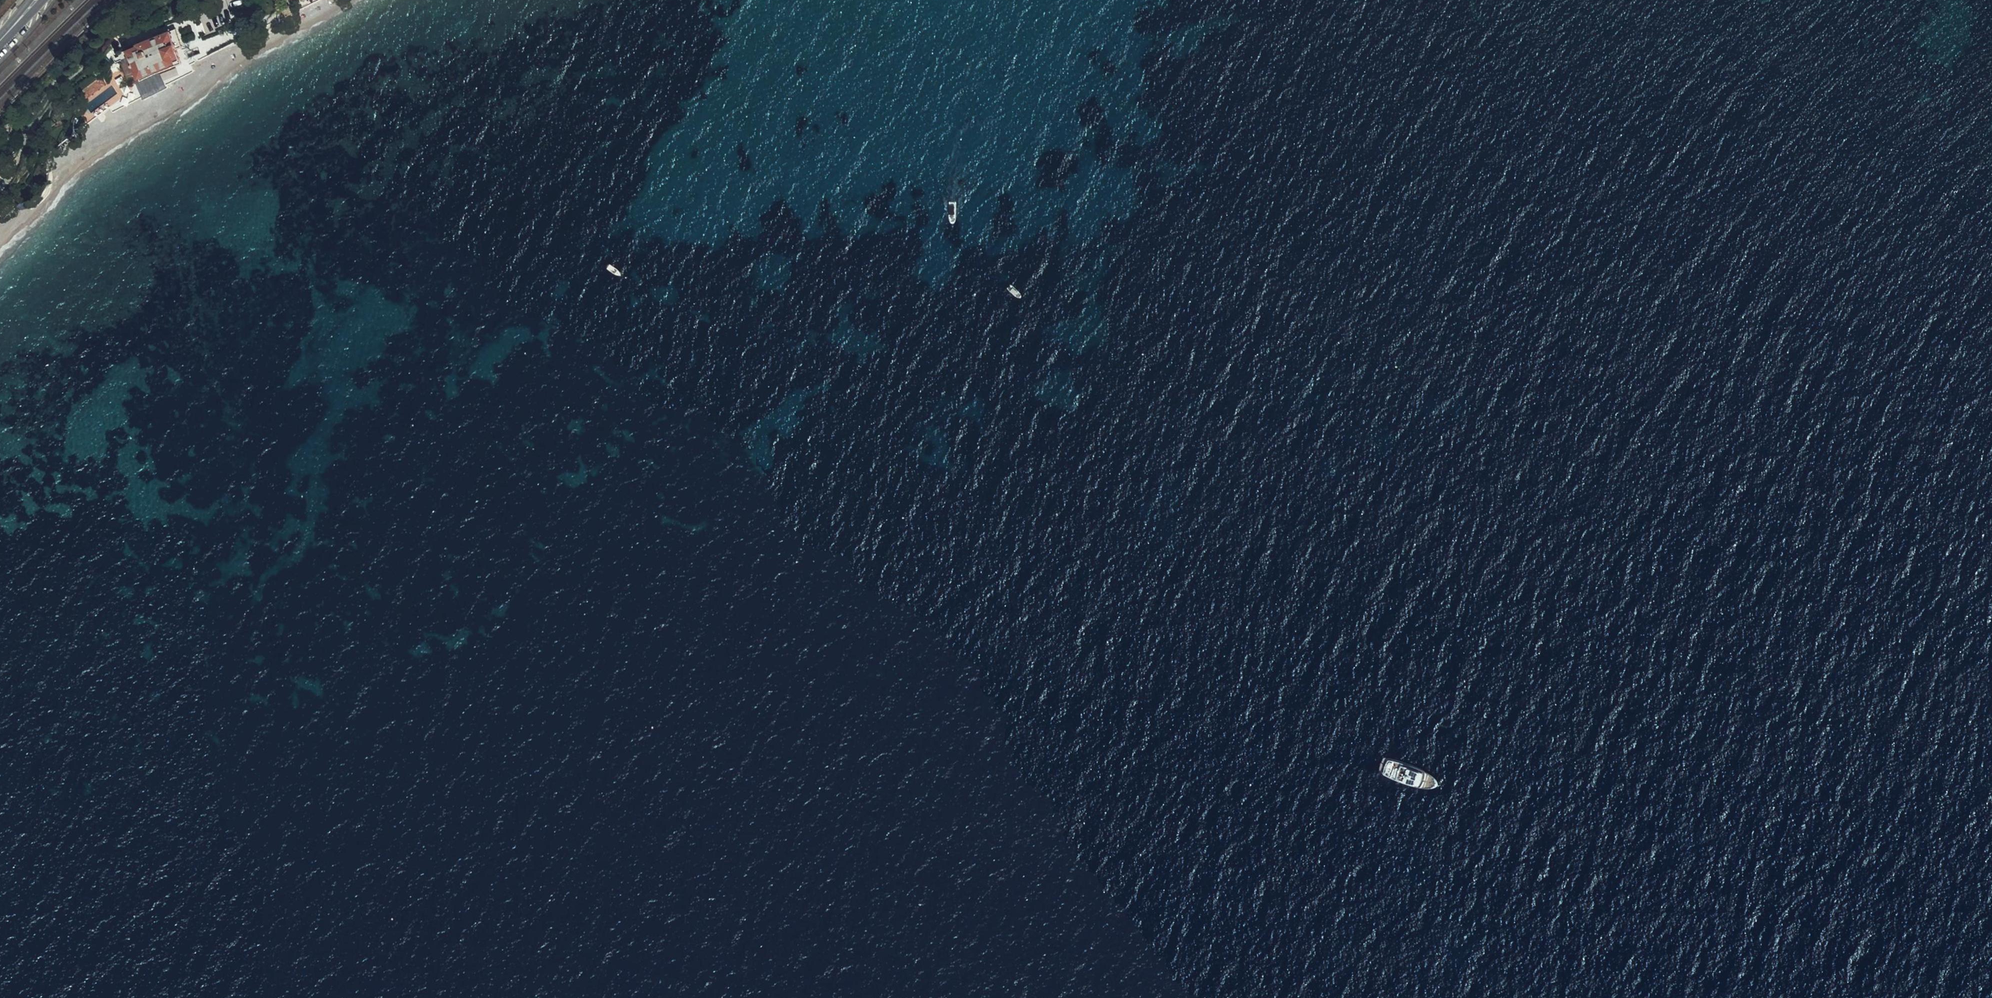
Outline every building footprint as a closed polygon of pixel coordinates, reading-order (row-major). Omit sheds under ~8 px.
[(289,16),(297,12),(293,5),(285,9),(289,16)] [(175,28),(169,30),(177,48),(183,45),(175,28)] [(142,83),(135,86),(116,96),(106,101),(111,107),(194,64),(230,46),(222,32),(184,48),(183,45),(177,48),(169,30),(138,44),(139,47),(128,52),(142,83)] [(196,70),(194,64),(111,107),(114,112),(144,97),(145,99),(171,86),(170,84),(196,70)] [(82,95),(83,97),(85,100),(105,85),(102,80),(82,95)] [(9,214),(0,204),(0,223),(9,214)]
